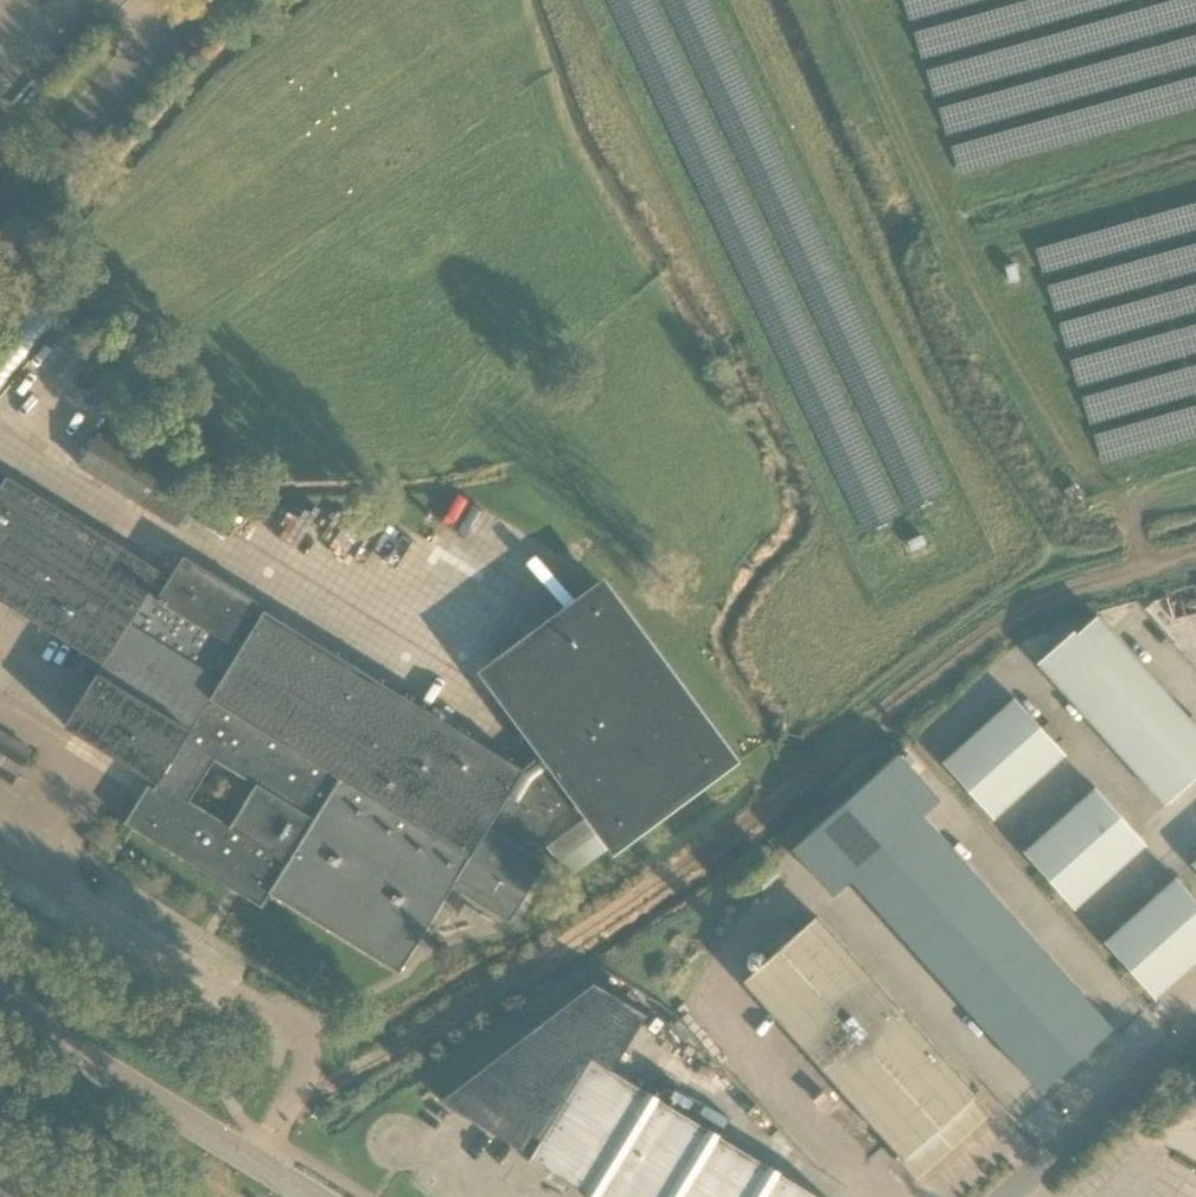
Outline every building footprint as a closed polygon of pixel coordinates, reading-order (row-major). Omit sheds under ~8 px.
[(1016,262),(1006,264),(1010,279),(1020,276),(1016,262)] [(148,462),(158,446),(119,422),(109,438),(102,433),(82,466),(179,525),(198,492),(148,462)] [(103,663),(65,726),(65,727),(65,726),(158,782),(158,783),(155,789),(148,785),(125,823),(262,907),(271,893),(400,972),(452,886),(510,921),(546,862),(534,854),(554,821),(583,801),(617,846),(733,760),(603,585),(487,671),(547,752),(524,770),(265,611),(260,619),(250,613),(257,601),(184,557),(170,580),(161,574),(162,572),(7,477),(0,488),(0,601),(103,663)] [(1074,483),(1065,491),(1076,506),(1086,498),(1074,483)] [(926,542),(921,533),(908,539),(912,549),(926,542)] [(1110,629),(1097,615),(1077,633),(1074,630),(1038,663),(1165,805),(1195,778),(1195,725),(1110,629)] [(1015,698),(962,746),(944,763),(995,819),(1066,754),(1015,698)] [(13,785),(30,758),(0,740),(0,777),(13,785)] [(926,817),(943,802),(900,753),(794,848),(837,897),(854,881),(1042,1091),(1114,1028),(926,817)] [(1147,844),(1121,815),(1096,788),(1024,852),(1075,909),(1147,844)] [(570,877),(607,849),(584,818),(547,846),(570,877)] [(1177,878),(1105,943),(1156,998),(1195,962),(1195,899),(1177,878)] [(898,1157),(917,1179),(988,1116),(972,1099),(977,1094),(818,916),(745,981),(902,1154),(898,1157)] [(441,1100),(464,1114),(466,1110),(520,1142),(517,1146),(523,1150),(533,1134),(542,1139),(530,1159),(592,1196),(822,1196),(614,1070),(649,1014),(596,981),(441,1100)]
